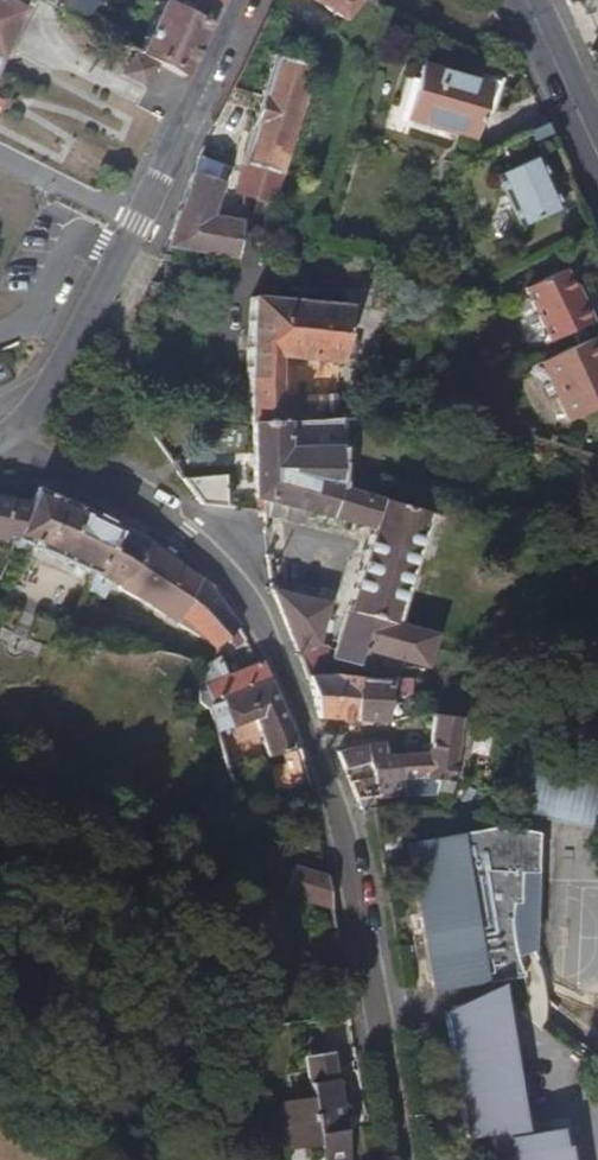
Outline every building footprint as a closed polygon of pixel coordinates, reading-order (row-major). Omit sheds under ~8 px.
[(22,11),(0,0),(0,56),(22,11)] [(54,10),(84,26),(90,16),(98,0),(59,0),(54,10)] [(199,0),(186,0),(183,6),(194,11),(199,0)] [(221,0),(199,0),(194,11),(212,20),(222,1),(221,0)] [(345,23),(364,0),(363,0),(308,0),(345,23)] [(178,17),(189,22),(194,11),(183,6),(178,17)] [(207,31),(189,22),(178,17),(159,7),(137,56),(183,80),(207,31)] [(189,22),(207,31),(212,20),(194,11),(189,22)] [(335,35),(342,26),(296,11),(293,22),(335,35)] [(100,21),(92,17),(87,28),(94,33),(100,21)] [(108,40),(115,29),(100,21),(94,33),(108,40)] [(129,37),(115,29),(108,40),(124,49),(129,37)] [(154,69),(132,57),(121,76),(144,88),(154,69)] [(302,103),(311,69),(272,58),(261,99),(242,165),(243,166),(235,195),(269,206),(277,176),(280,177),(289,145),(292,145),(294,140),(291,140),(299,110),(302,111),(304,105),(302,103)] [(492,78),(489,88),(420,69),(416,85),(405,82),(392,129),(451,145),(454,134),(475,140),(482,113),(492,116),(502,80),(492,78)] [(242,96),(250,80),(239,75),(231,91),(242,96)] [(568,171),(546,183),(535,159),(494,178),(517,229),(581,199),(568,171)] [(187,183),(177,215),(210,221),(212,212),(209,212),(214,187),(226,190),(230,174),(196,163),(187,183)] [(239,226),(210,221),(177,215),(165,250),(213,260),(235,262),(239,226)] [(573,291),(565,273),(527,291),(552,345),(594,325),(584,303),(579,305),(573,291)] [(579,305),(584,303),(577,289),(573,291),(579,305)] [(350,311),(252,302),(253,426),(283,426),(283,402),(282,362),(343,368),(350,311)] [(596,340),(542,365),(565,411),(597,395),(597,346),(596,340)] [(283,426),(288,426),(323,425),(323,415),(336,415),(340,402),(283,402),(283,426)] [(340,456),(340,425),(323,425),(288,426),(289,458),(340,456)] [(288,426),(283,426),(253,426),(257,499),(262,501),(262,499),(275,503),(283,505),(298,510),(330,519),(337,501),(347,500),(348,498),(348,497),(340,495),(340,456),(289,458),(288,426)] [(228,510),(227,479),(183,482),(203,507),(228,510)] [(38,492),(32,505),(15,544),(13,550),(19,553),(30,546),(93,577),(98,579),(120,530),(86,513),(38,492)] [(371,531),(379,505),(348,498),(347,500),(337,501),(330,519),(371,531)] [(15,544),(32,505),(0,499),(0,541),(15,544)] [(275,503),(262,499),(262,501),(262,513),(272,516),(275,503)] [(298,510),(283,505),(281,517),(295,521),(298,510)] [(379,505),(371,531),(332,662),(376,673),(390,626),(423,516),(379,505)] [(98,579),(113,585),(136,538),(120,530),(98,579)] [(119,588),(143,541),(136,538),(113,585),(119,588)] [(175,626),(198,582),(185,571),(144,542),(143,541),(119,588),(119,592),(175,626)] [(210,591),(198,582),(175,626),(216,651),(239,629),(210,591)] [(309,683),(317,681),(325,651),(316,647),(326,606),(270,592),(307,683),(309,683)] [(435,639),(390,626),(376,673),(401,673),(403,662),(427,668),(435,639)] [(238,674),(258,665),(254,657),(234,666),(238,674)] [(199,676),(199,690),(222,681),(221,665),(220,661),(200,676),(199,676)] [(258,665),(238,674),(222,681),(199,690),(199,703),(205,709),(209,709),(268,683),(258,665)] [(309,683),(319,721),(354,723),(351,678),(332,676),(317,681),(309,683)] [(385,724),(385,694),(386,680),(374,680),(366,680),(351,678),(354,723),(385,724)] [(409,681),(386,680),(385,694),(407,693),(409,681)] [(296,749),(291,733),(268,683),(209,709),(216,734),(243,724),(248,738),(259,733),(268,759),(296,749)] [(451,774),(453,758),(456,737),(458,721),(428,716),(428,730),(427,757),(399,757),(401,776),(413,774),(427,775),(435,775),(435,785),(449,785),(449,779),(451,774)] [(458,721),(456,737),(466,737),(468,737),(470,723),(458,721)] [(466,737),(456,737),(453,758),(463,759),(466,737)] [(379,797),(403,792),(401,776),(399,757),(384,757),(384,746),(338,755),(345,773),(370,764),(379,797)] [(521,754),(511,812),(597,828),(597,769),(521,754)] [(435,785),(435,775),(427,775),(413,774),(401,776),(403,792),(435,790),(435,785)] [(486,788),(458,786),(456,818),(472,818),(482,811),(486,788)] [(534,836),(502,829),(405,845),(431,995),(520,980),(514,958),(509,936),(508,918),(509,907),(517,907),(518,876),(534,876),(534,836)] [(325,883),(294,871),(284,896),(331,914),(325,883)] [(534,876),(518,876),(517,907),(509,907),(508,918),(509,936),(514,958),(533,953),(534,876)] [(527,1137),(505,998),(446,1007),(469,1145),(493,1142),(496,1159),(567,1159),(565,1148),(561,1148),(557,1132),(527,1137)] [(333,1083),(305,1088),(307,1102),(279,1106),(286,1154),(316,1150),(318,1159),(347,1159),(333,1083)]
